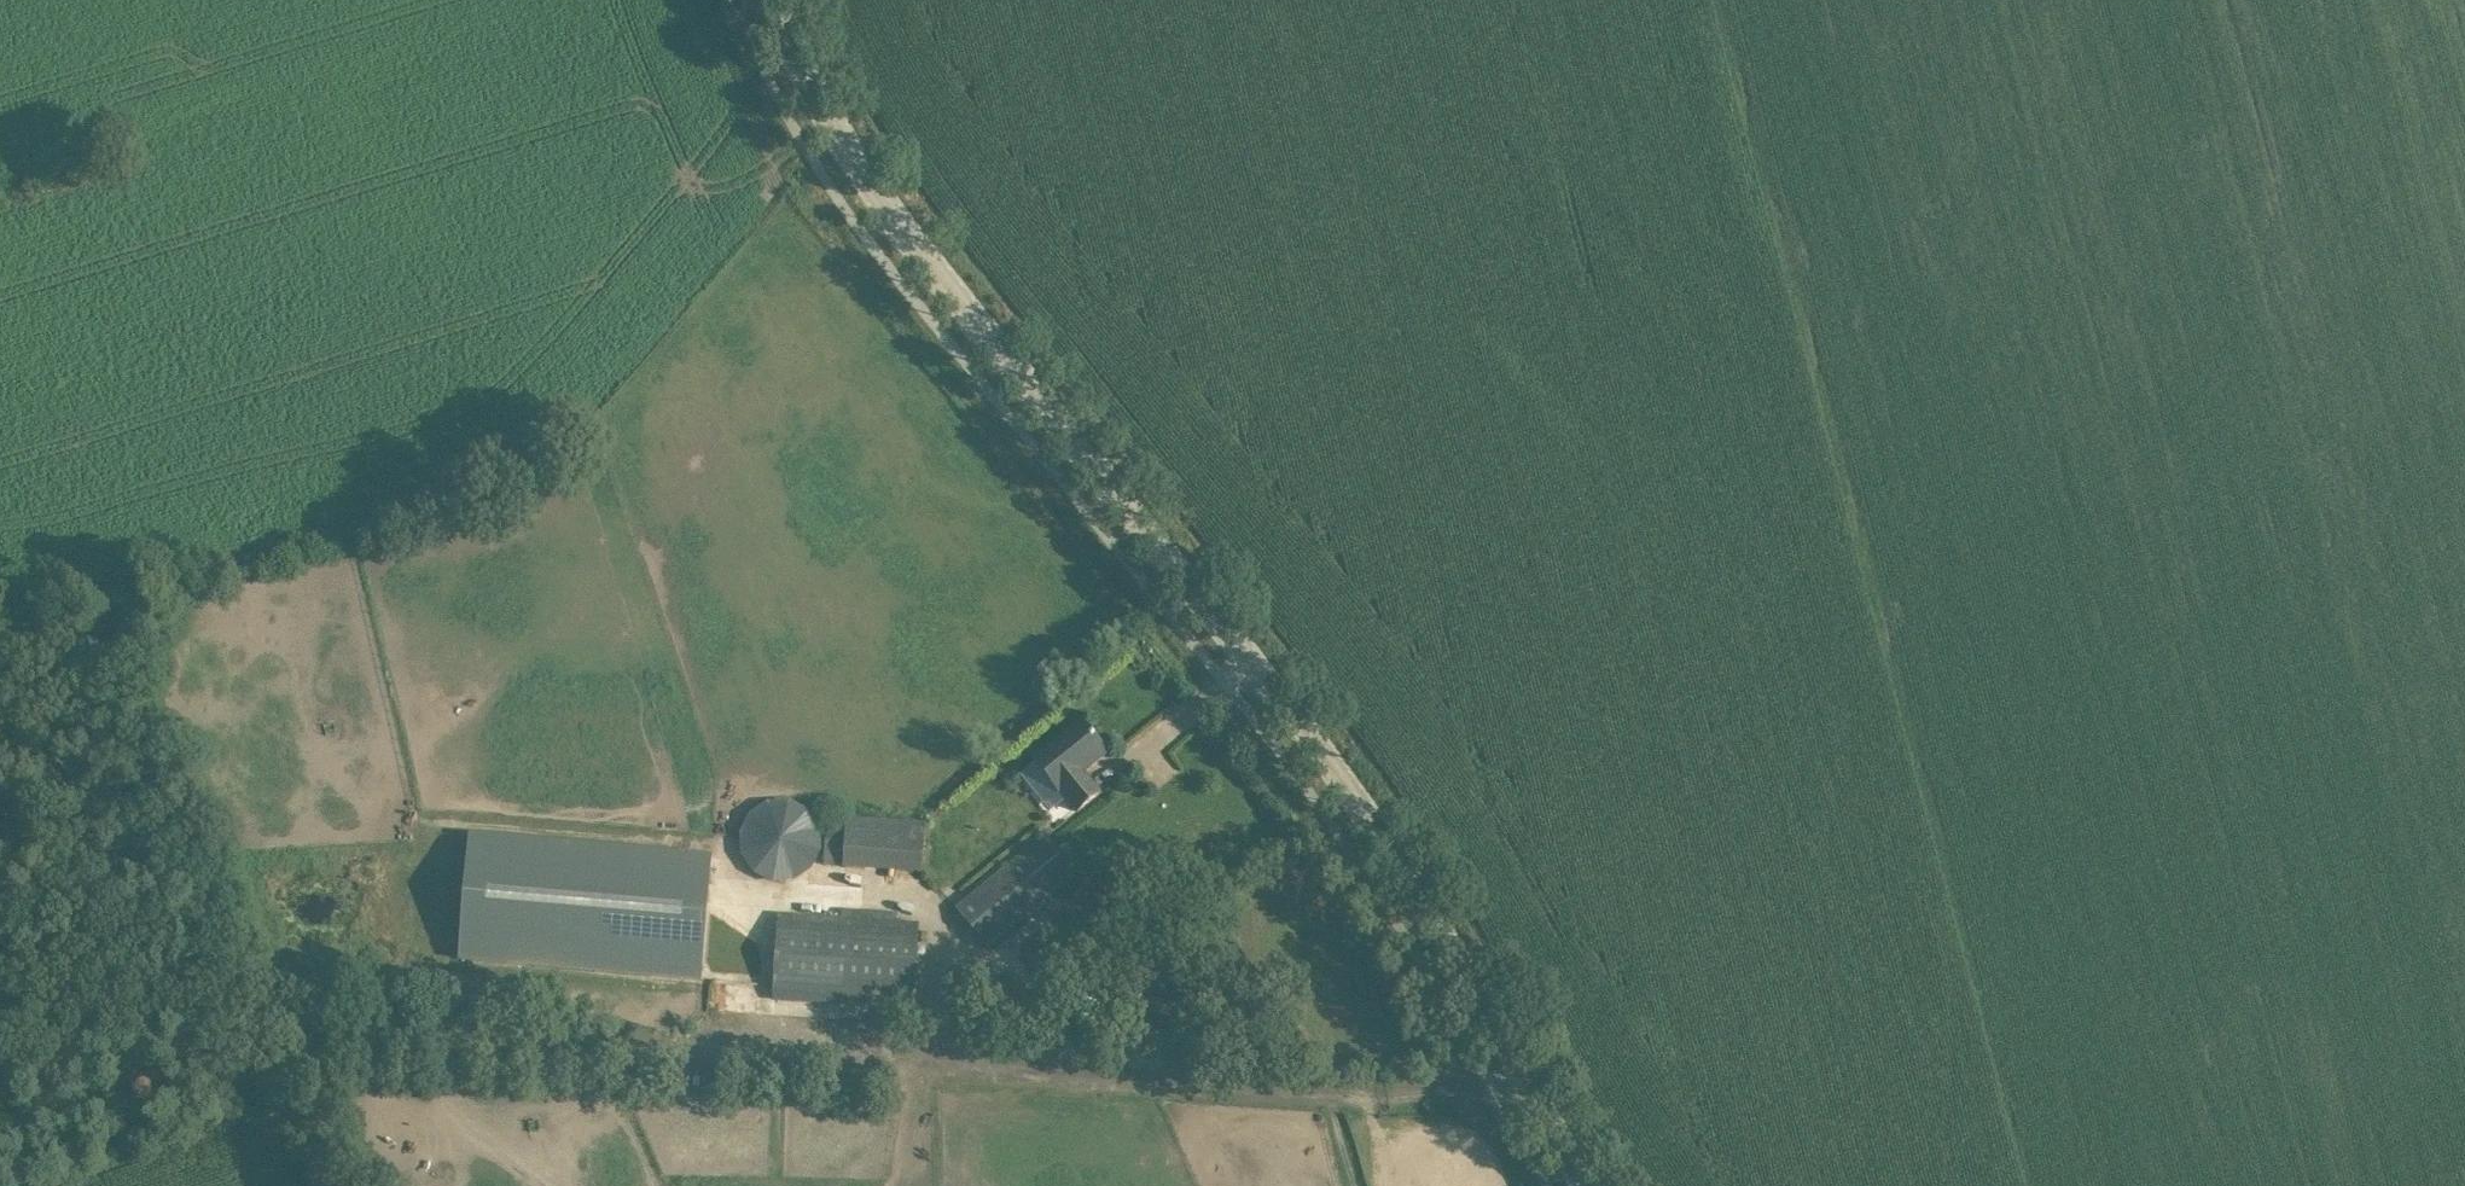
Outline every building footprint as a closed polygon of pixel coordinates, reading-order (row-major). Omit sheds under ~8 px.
[(1061,791),(1078,812),(1100,794),(1083,773),(1107,754),(1082,723),(1035,761),(1060,792),(1061,791)] [(789,803),(769,804),(752,816),(742,834),(744,854),(755,871),(773,880),(793,879),(810,868),(820,849),(818,829),(807,812),(789,803)] [(825,827),(824,867),(925,869),(926,820),(845,818),(845,828),(825,827)] [(715,852),(471,835),(462,961),(706,977),(715,852)] [(1047,837),(957,910),(988,948),(1077,874),(1047,837)] [(853,910),(852,921),(780,917),(775,1000),(913,1009),(918,925),(872,923),(873,911),(853,910)]
